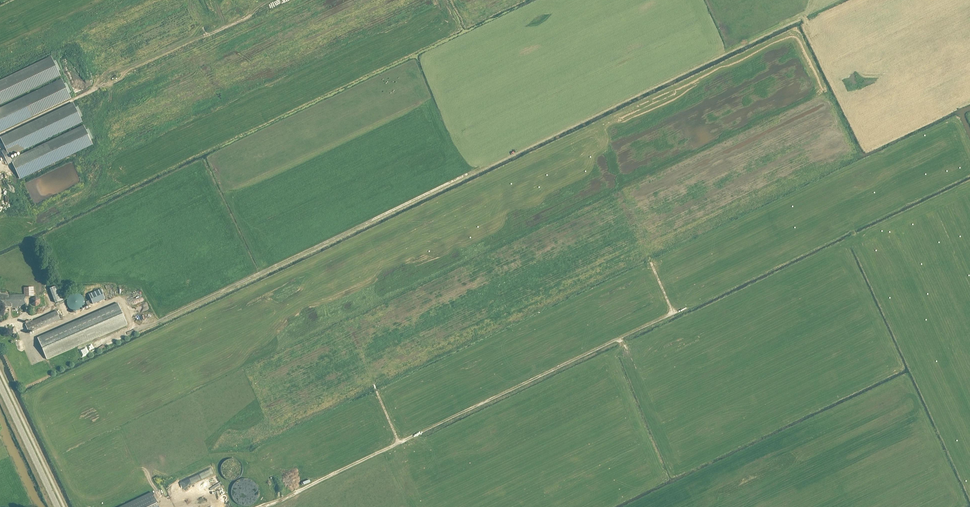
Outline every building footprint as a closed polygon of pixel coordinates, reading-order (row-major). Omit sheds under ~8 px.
[(60,75),(51,57),(0,81),(0,104),(60,75)] [(93,72),(94,75),(95,75),(97,79),(98,79),(98,81),(102,79),(98,70),(93,72)] [(70,98),(61,79),(0,108),(0,131),(70,98)] [(83,125),(11,160),(9,156),(82,122),(73,103),(0,138),(6,149),(2,151),(8,164),(12,162),(19,178),(92,144),(83,125)] [(16,204),(8,185),(1,188),(5,197),(0,199),(0,210),(16,204)] [(16,201),(23,198),(21,191),(14,194),(16,201)] [(62,300),(57,285),(50,288),(55,302),(62,300)] [(25,297),(33,296),(33,287),(24,287),(24,294),(0,295),(0,307),(25,307),(25,297)] [(100,289),(88,294),(93,304),(105,299),(100,289)] [(133,303),(147,299),(146,293),(131,298),(133,303)] [(68,295),(69,306),(75,306),(75,308),(83,308),(83,294),(68,295)] [(132,305),(134,313),(152,308),(149,300),(132,305)] [(118,303),(37,338),(46,359),(127,324),(118,303)] [(29,332),(60,319),(56,311),(25,324),(29,332)] [(94,347),(114,336),(112,332),(92,343),(94,347)] [(204,506),(211,506),(229,499),(223,485),(196,497),(198,501),(196,502),(198,506),(200,506),(203,505),(204,506)] [(249,492),(250,490),(245,486),(242,491),(243,491),(242,493),(247,496),(250,493),(249,492)] [(158,505),(152,492),(121,506),(159,506),(158,505)] [(190,506),(191,506),(196,505),(193,498),(187,501),(190,506)]
